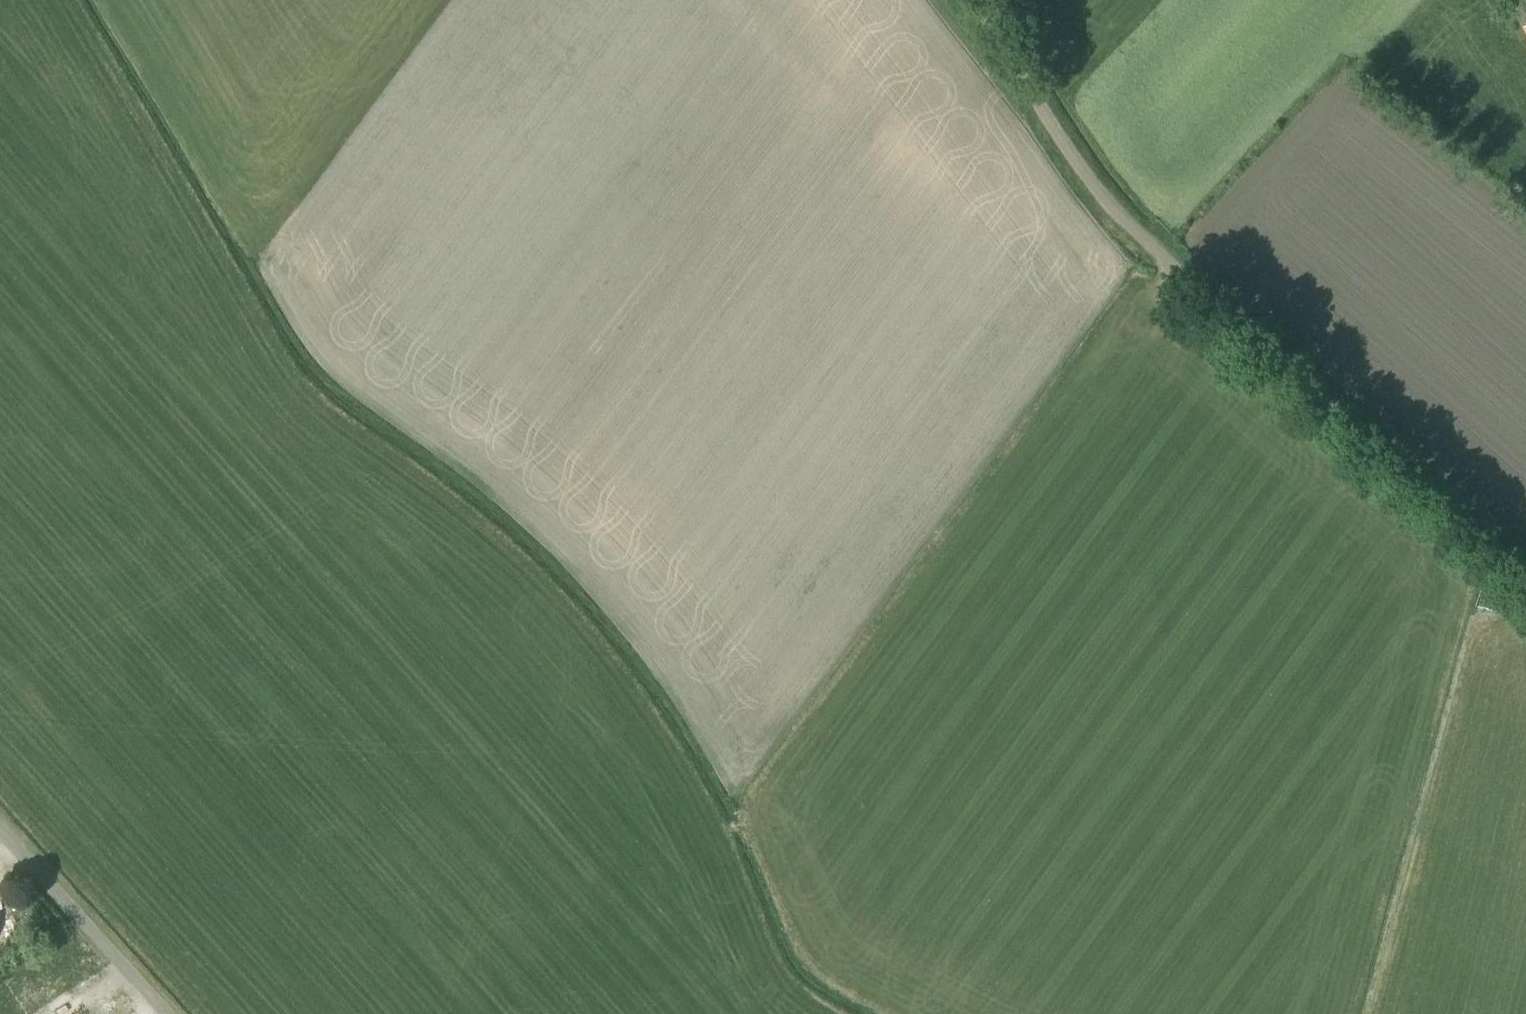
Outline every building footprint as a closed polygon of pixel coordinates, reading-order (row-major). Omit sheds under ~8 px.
[(1506,8),(1518,32),(1523,29),(1525,35),(1525,0),(1519,0),(1506,8)]
